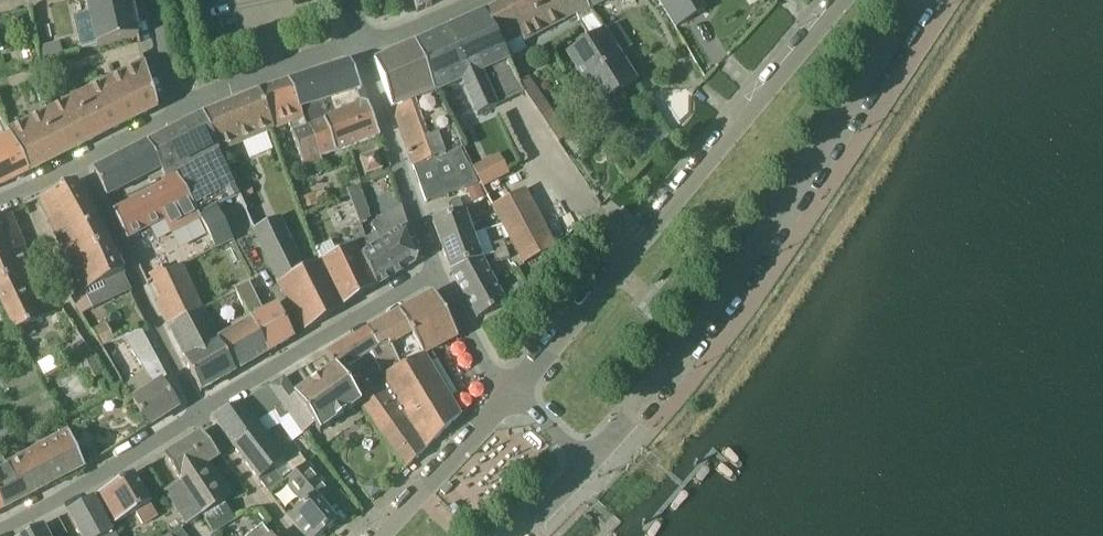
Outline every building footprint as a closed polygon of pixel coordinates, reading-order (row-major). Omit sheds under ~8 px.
[(137,27),(131,0),(87,0),(90,14),(74,18),(77,31),(81,30),(93,27),(98,47),(140,37),(137,27)] [(417,13),(445,0),(413,0),(417,13)] [(583,18),(573,0),(511,0),(486,12),(482,13),(504,62),(509,60),(504,49),(523,39),(524,43),(576,16),(578,21),(583,18)] [(583,18),(591,14),(590,11),(595,8),(610,0),(573,0),(583,18)] [(675,27),(705,11),(699,0),(658,0),(675,27)] [(8,32),(30,27),(28,13),(5,18),(8,32)] [(525,93),(524,92),(520,83),(509,60),(504,62),(482,13),(416,43),(412,45),(436,92),(460,81),(476,116),(498,107),(497,104),(525,93)] [(596,106),(638,81),(605,29),(565,53),(596,106)] [(427,140),(413,102),(436,92),(412,45),(374,62),(374,63),(375,63),(392,109),(426,203),(478,183),(461,148),(444,154),(437,136),(427,140)] [(98,84),(120,127),(138,118),(157,108),(145,61),(98,84)] [(285,83),(294,109),(360,87),(350,62),(307,75),(285,83)] [(520,83),(524,92),(559,143),(568,137),(528,77),(520,83)] [(320,163),(307,126),(301,129),(294,109),(285,83),(259,91),(254,94),(270,134),(290,126),(305,168),(320,163)] [(85,144),(120,127),(98,84),(64,100),(85,144)] [(220,153),(270,134),(254,94),(203,114),(220,153)] [(55,159),(85,144),(64,100),(48,108),(56,126),(41,134),(55,159)] [(359,143),(379,136),(368,106),(361,104),(360,101),(321,119),(322,121),(307,126),(320,163),(322,163),(321,156),(335,150),(359,143)] [(29,172),(55,159),(41,134),(56,126),(48,108),(5,128),(10,138),(29,172)] [(218,154),(220,153),(203,114),(148,143),(161,171),(166,182),(178,176),(194,209),(195,208),(198,215),(216,207),(238,197),(218,154)] [(28,173),(29,172),(10,138),(0,142),(0,186),(28,173)] [(107,198),(161,171),(148,143),(94,171),(107,198)] [(360,158),(365,176),(382,170),(377,153),(360,158)] [(481,187),(510,176),(502,154),(473,165),(481,187)] [(178,176),(166,182),(168,186),(113,211),(127,240),(165,222),(171,235),(201,221),(198,215),(195,208),(194,209),(178,176)] [(368,203),(377,201),(373,182),(350,187),(358,222),(371,219),(368,203)] [(107,296),(128,284),(123,274),(115,257),(108,244),(91,208),(83,203),(74,183),(38,199),(83,292),(101,283),(107,296)] [(241,187),(246,197),(253,194),(249,184),(241,187)] [(466,190),(471,200),(483,195),(479,185),(466,190)] [(523,189),(492,206),(524,265),(555,248),(523,189)] [(300,198),(304,209),(318,204),(314,193),(300,198)] [(441,247),(472,236),(459,198),(449,201),(454,215),(433,222),(441,247)] [(232,241),(217,209),(216,207),(198,215),(201,221),(215,253),(234,244),(232,241)] [(350,247),(375,288),(416,263),(419,255),(407,226),(401,207),(371,226),(376,233),(369,237),(365,239),(360,227),(350,232),(356,244),(350,247)] [(1,302),(15,331),(52,314),(22,248),(24,247),(8,212),(0,216),(0,300),(1,302)] [(304,269),(280,219),(273,223),(255,231),(304,332),(340,309),(329,290),(332,288),(321,263),(304,269)] [(450,271),(451,272),(482,260),(480,256),(472,236),(441,247),(450,271)] [(503,240),(491,245),(494,254),(506,250),(503,240)] [(373,289),(375,288),(350,247),(337,253),(323,261),(321,262),(321,263),(332,288),(343,307),(373,289)] [(506,250),(494,254),(497,263),(510,259),(506,250)] [(483,259),(482,260),(451,272),(464,296),(493,280),(483,259)] [(149,274),(153,282),(173,273),(168,264),(149,274)] [(168,326),(203,309),(182,268),(173,273),(153,282),(161,299),(156,302),(168,326)] [(268,353),(293,339),(276,305),(263,312),(249,284),(257,280),(253,272),(229,284),(202,298),(206,307),(234,293),(235,293),(251,322),(268,353)] [(477,320),(506,304),(493,280),(464,296),(477,320)] [(517,298),(530,291),(525,282),(513,289),(517,298)] [(91,310),(83,292),(72,297),(80,315),(91,310)] [(424,355),(458,337),(434,293),(364,332),(375,351),(386,344),(399,364),(401,362),(392,347),(410,336),(421,354),(406,363),(407,365),(424,355)] [(268,353),(251,322),(217,340),(203,309),(168,326),(169,328),(170,328),(186,360),(184,361),(201,393),(268,353)] [(91,331),(101,347),(116,340),(106,323),(91,331)] [(133,399),(149,426),(178,408),(162,382),(167,379),(141,329),(123,336),(145,371),(124,385),(133,399)] [(325,355),(334,368),(353,393),(341,372),(370,355),(382,375),(400,365),(399,364),(386,344),(375,351),(364,332),(325,355)] [(353,393),(354,394),(360,405),(405,470),(448,428),(458,418),(460,416),(424,355),(407,365),(406,363),(403,365),(401,362),(399,364),(400,365),(382,375),(353,393)] [(360,405),(354,394),(334,368),(295,395),(283,379),(269,387),(283,406),(288,412),(290,415),(292,418),(303,433),(315,425),(320,432),(360,405)] [(255,423),(275,411),(280,421),(290,415),(283,406),(269,387),(242,403),(213,420),(233,447),(258,481),(284,460),(255,423)] [(3,453),(18,445),(15,440),(7,423),(0,426),(0,447),(3,453)] [(484,479),(502,496),(549,444),(531,428),(484,479)] [(3,511),(85,469),(65,430),(24,453),(25,455),(6,464),(7,466),(0,470),(0,506),(3,511)] [(203,467),(219,457),(201,433),(164,456),(180,481),(202,516),(225,503),(203,467)] [(286,463),(284,460),(258,481),(267,491),(268,492),(282,481),(292,471),(286,463)] [(303,535),(320,535),(336,523),(318,499),(329,490),(307,462),(284,479),(304,503),(288,517),(303,535)] [(150,504),(133,475),(133,474),(96,496),(112,525),(135,512),(143,525),(158,517),(151,503),(150,504)] [(362,488),(370,499),(382,491),(376,483),(374,480),(370,482),(362,488)] [(185,526),(202,516),(180,481),(164,491),(185,526)] [(112,531),(109,532),(92,498),(68,511),(81,535),(115,535),(112,531)] [(211,532),(215,529),(234,518),(225,503),(202,516),(211,532)] [(43,524),(21,535),(49,535),(43,524)] [(262,526),(249,535),(270,535),(262,526)]
